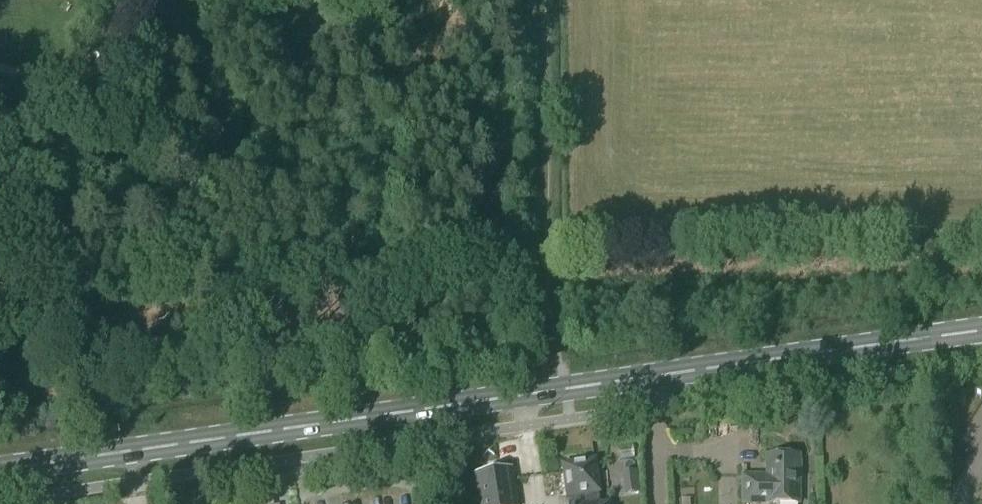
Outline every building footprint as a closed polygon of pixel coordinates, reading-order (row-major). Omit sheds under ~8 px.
[(798,459),(768,459),(768,478),(744,478),(744,503),(799,503),(798,459)] [(577,496),(578,503),(599,503),(598,493),(594,464),(565,468),(569,497),(577,496)] [(512,470),(473,476),(478,503),(518,503),(512,470)]
